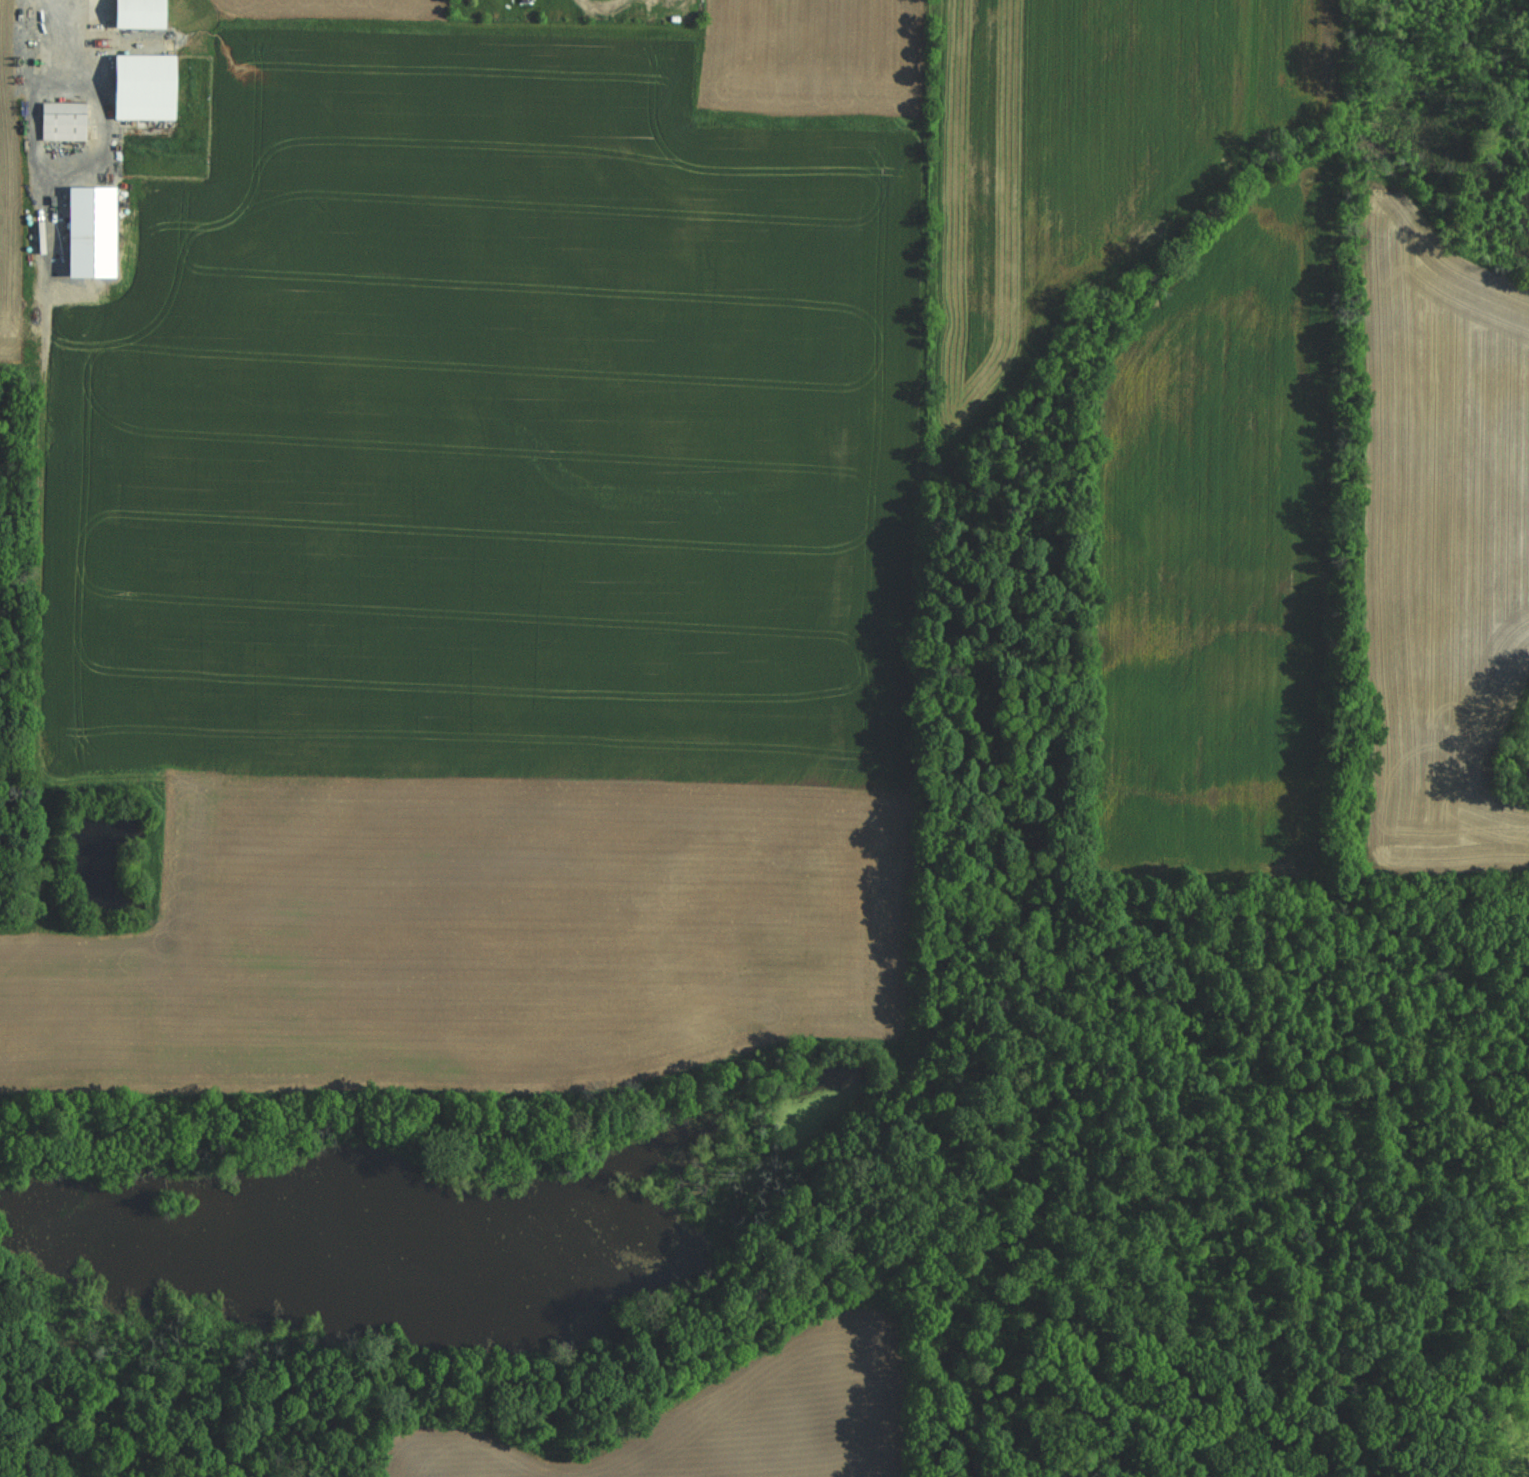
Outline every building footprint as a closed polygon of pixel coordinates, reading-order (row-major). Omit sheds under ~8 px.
[(105,29),(163,28),(163,0),(105,0),(105,29)] [(173,121),(173,56),(105,55),(105,120),(173,121)] [(81,104),(36,104),(36,140),(81,140),(81,104)] [(60,275),(110,275),(110,187),(60,187),(60,275)]
